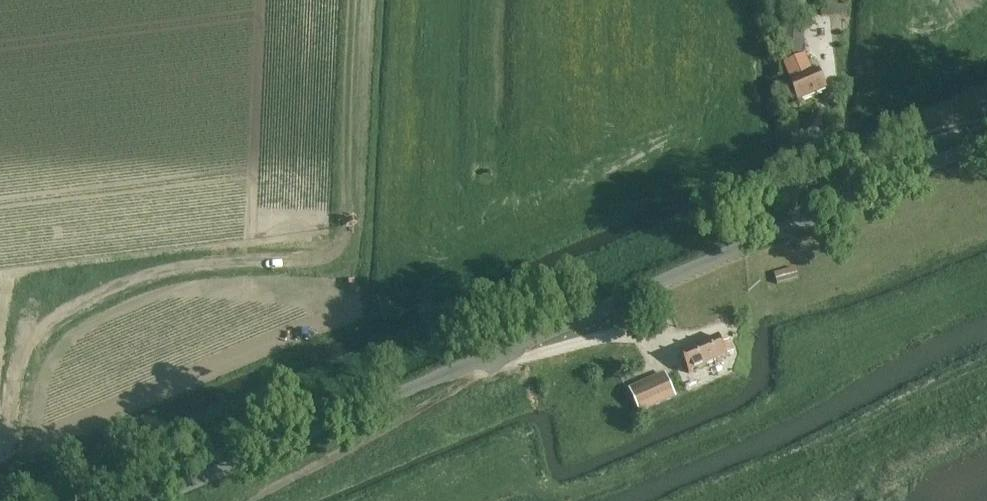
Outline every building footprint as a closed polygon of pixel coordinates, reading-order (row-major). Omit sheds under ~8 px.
[(821,17),(842,17),(843,2),(821,2),(821,17)] [(803,56),(805,31),(793,30),(795,17),(781,15),(780,29),(785,29),(782,54),(803,56)] [(805,68),(786,77),(798,103),(826,91),(818,72),(809,76),(805,68)] [(777,284),(799,279),(796,268),(774,274),(777,284)] [(31,308),(31,307),(31,305),(30,303),(28,301),(26,299),(24,299),(22,299),(19,299),(17,300),(16,302),(15,304),(14,306),(14,307),(14,309),(15,311),(17,313),(19,314),(21,315),(23,315),(25,315),(28,314),(29,312),(30,310),(31,308)] [(719,337),(679,354),(687,373),(727,356),(726,356),(732,353),(728,342),(722,345),(719,337)] [(666,373),(628,389),(639,415),(677,399),(666,373)]
